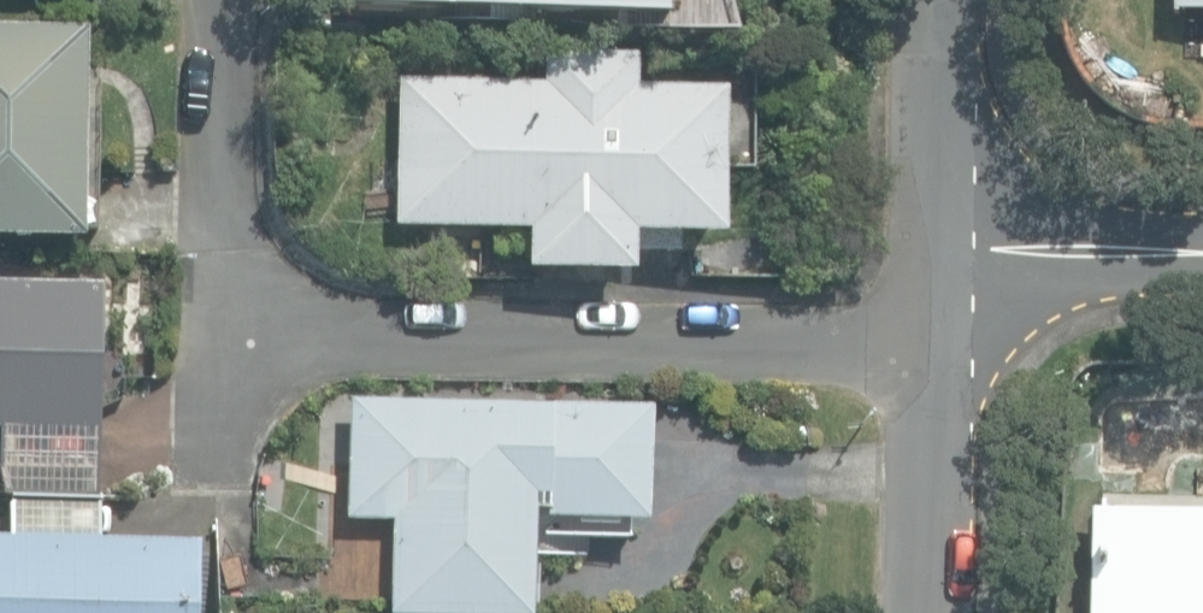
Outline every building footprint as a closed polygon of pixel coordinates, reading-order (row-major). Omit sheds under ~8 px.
[(669,10),(669,0),(350,0),(350,1),(669,10)] [(87,234),(87,227),(97,227),(99,170),(86,169),(90,25),(0,23),(0,232),(87,234)] [(528,266),(635,268),(635,249),(681,250),(681,230),(726,231),(729,85),(640,83),(641,49),(545,47),(544,80),(398,76),(394,223),(529,226),(528,266)] [(100,495),(103,281),(0,280),(0,427),(0,445),(0,494),(100,495)] [(535,493),(546,494),(545,517),(648,519),(651,405),(351,397),(348,517),(394,518),(391,612),(532,612),(535,493)] [(1092,506),(1089,612),(1202,612),(1202,509),(1092,506)] [(201,539),(0,534),(0,612),(199,612),(201,539)]
